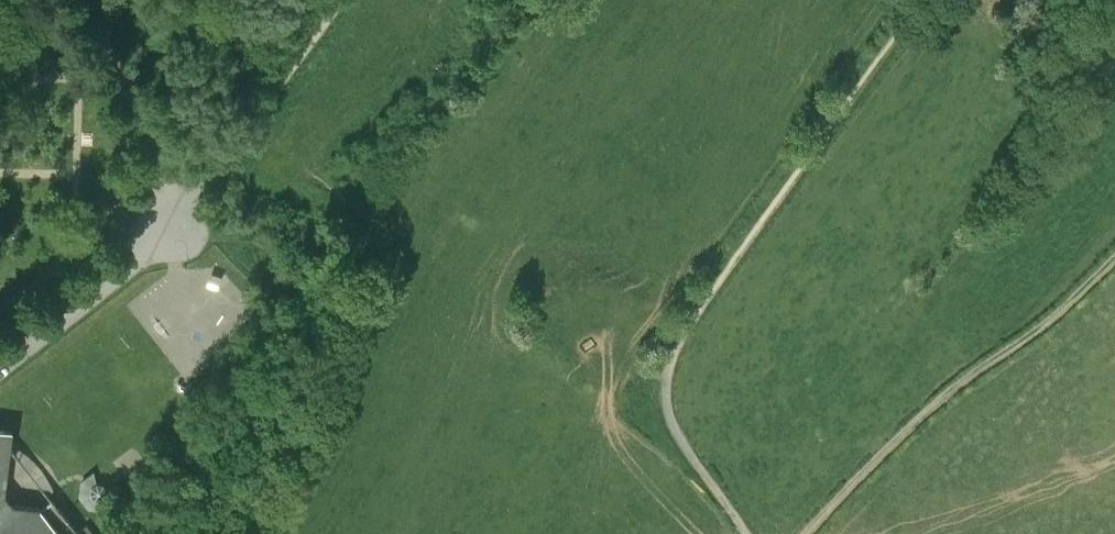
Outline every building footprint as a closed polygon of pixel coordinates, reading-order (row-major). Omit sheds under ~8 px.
[(257,314),(208,251),(132,310),(181,372),(257,314)] [(190,385),(189,383),(187,381),(185,381),(183,380),(181,381),(179,382),(177,384),(177,387),(177,389),(178,391),(179,393),(181,394),(184,395),(186,394),(188,393),(190,392),(191,389),(191,387),(190,385)] [(49,504),(39,512),(11,509),(4,498),(8,463),(11,442),(12,434),(0,433),(0,533),(73,533),(49,504)] [(117,491),(107,479),(92,477),(80,486),(78,502),(87,515),(103,517),(115,507),(117,491)]
